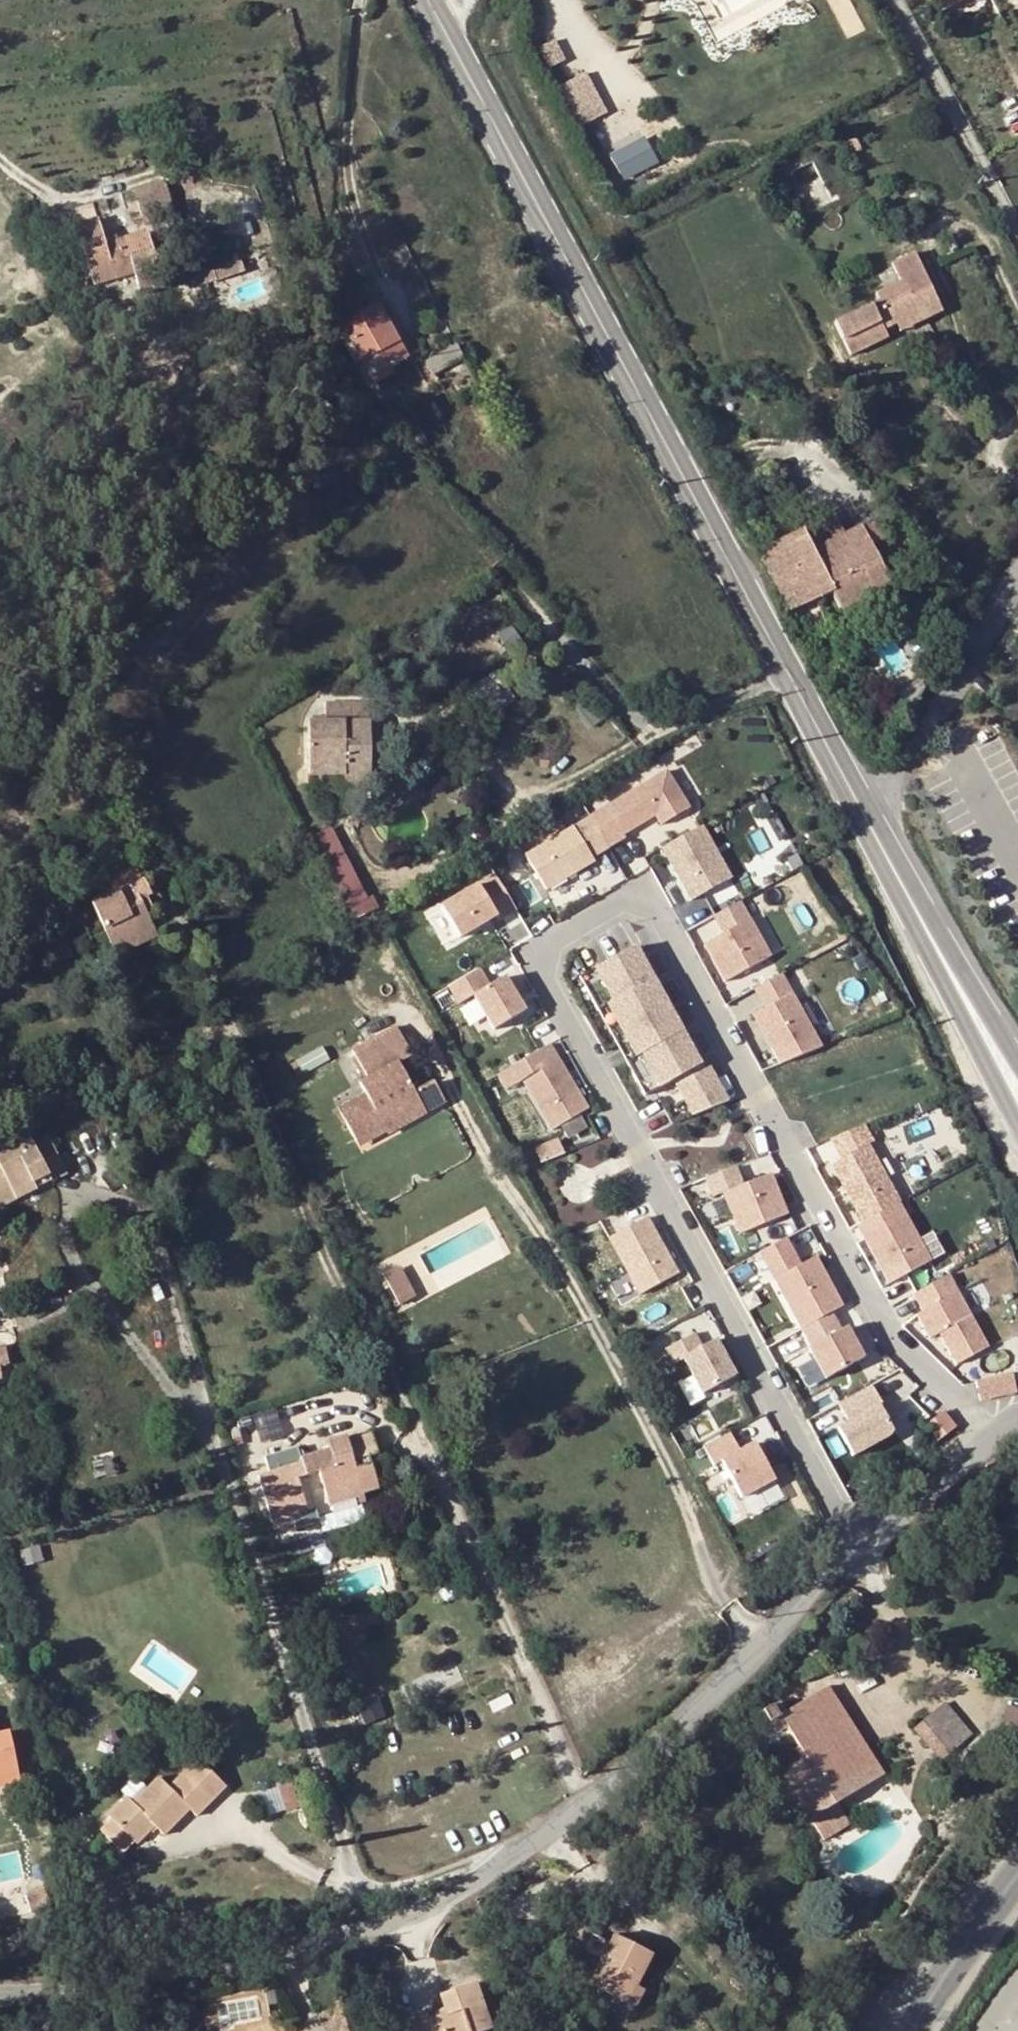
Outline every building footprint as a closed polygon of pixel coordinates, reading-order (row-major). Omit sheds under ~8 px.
[(939,14),(964,1),(965,0),(932,0),(939,14)] [(964,1),(969,9),(986,0),(965,0),(964,1)] [(584,125),(611,109),(588,71),(561,86),(584,125)] [(873,142),(868,131),(858,136),(864,147),(873,142)] [(646,134),(618,149),(632,176),(660,161),(646,134)] [(863,181),(857,171),(852,174),(857,184),(863,181)] [(157,187),(160,211),(161,213),(169,211),(160,183),(140,189),(157,187)] [(157,187),(140,189),(134,190),(143,220),(161,213),(160,211),(157,187)] [(135,273),(141,293),(175,282),(168,258),(166,259),(163,259),(160,259),(157,257),(155,255),(153,253),(147,233),(105,245),(97,218),(95,219),(91,203),(71,209),(76,225),(93,285),(135,273)] [(40,217),(26,221),(31,234),(45,230),(40,217)] [(891,266),(898,282),(874,295),(877,304),(837,326),(853,355),(887,338),(884,331),(896,325),(937,305),(912,255),(891,266)] [(369,378),(406,359),(386,322),(377,304),(341,323),(369,378)] [(937,305),(896,325),(900,333),(941,313),(937,305)] [(414,354),(395,318),(386,322),(406,359),(414,354)] [(433,375),(463,358),(456,346),(426,362),(433,375)] [(813,553),(802,533),(759,553),(787,612),(832,594),(840,609),(888,584),(870,548),(884,541),(874,522),(813,553)] [(328,715),(373,714),(373,699),(328,699),(328,715)] [(365,775),(366,725),(310,724),(309,774),(345,775),(365,775)] [(664,772),(589,818),(606,847),(623,838),(621,835),(653,816),(659,826),(687,809),(664,772)] [(345,785),(365,785),(365,775),(345,775),(345,785)] [(606,847),(589,818),(524,857),(544,891),(592,862),(590,859),(606,847)] [(335,824),(313,835),(356,918),(378,907),(335,824)] [(699,826),(659,848),(689,901),(728,879),(699,826)] [(113,948),(154,930),(145,911),(140,901),(147,898),(151,896),(144,879),(139,881),(133,867),(108,879),(114,892),(91,903),(113,948)] [(494,876),(440,909),(458,939),(495,917),(497,921),(514,911),(494,876)] [(140,901),(145,911),(151,908),(147,898),(140,901)] [(768,957),(738,902),(711,917),(721,934),(702,944),(723,982),(768,957)] [(154,930),(113,948),(116,956),(157,937),(154,930)] [(672,1080),(698,1065),(679,1031),(658,1043),(655,1038),(670,1030),(663,1017),(648,991),(633,999),(630,993),(651,981),(632,947),(577,978),(596,1012),(605,1006),(623,1039),(633,1057),(624,1062),(642,1096),(672,1080)] [(486,987),(476,970),(446,988),(456,1005),(470,996),(491,1031),(522,1012),(501,978),(486,987)] [(765,1011),(753,1018),(778,1064),(820,1047),(779,974),(753,989),(765,1011)] [(651,981),(630,993),(633,999),(648,991),(663,1017),(670,1030),(655,1038),(658,1043),(679,1031),(669,1014),(651,981)] [(605,1006),(596,1012),(614,1044),(624,1062),(633,1057),(623,1039),(605,1006)] [(412,1058),(394,1026),(386,1030),(403,1063),(412,1058)] [(403,1063),(386,1030),(351,1051),(366,1078),(358,1083),(366,1097),(340,1113),(357,1144),(384,1129),(380,1123),(418,1102),(426,1114),(444,1103),(432,1081),(414,1092),(399,1065),(403,1063)] [(546,1045),(535,1051),(543,1065),(554,1059),(546,1045)] [(535,1051),(494,1076),(503,1091),(519,1081),(549,1131),(584,1110),(554,1059),(543,1065),(535,1051)] [(698,1113),(726,1101),(707,1067),(701,1071),(675,1085),(681,1097),(688,1094),(698,1113)] [(688,1094),(681,1097),(691,1115),(698,1113),(688,1094)] [(384,1129),(387,1135),(426,1114),(418,1102),(380,1123),(384,1129)] [(51,1182),(66,1173),(48,1136),(32,1143),(30,1140),(0,1156),(0,1195),(10,1189),(13,1194),(48,1176),(51,1182)] [(718,1169),(718,1144),(683,1144),(683,1169),(718,1169)] [(867,1145),(830,1166),(861,1223),(898,1202),(867,1145)] [(740,1185),(733,1167),(704,1178),(712,1197),(721,1193),(738,1234),(785,1214),(769,1174),(740,1185)] [(0,1195),(0,1208),(51,1182),(48,1176),(13,1194),(10,1189),(0,1195)] [(861,1223),(853,1227),(885,1286),(927,1263),(895,1204),(861,1223)] [(676,1274),(645,1218),(608,1239),(639,1295),(676,1274)] [(793,1253),(784,1238),(757,1253),(765,1268),(793,1253)] [(799,1265),(793,1253),(765,1268),(772,1280),(799,1265)] [(799,1330),(830,1312),(841,1306),(814,1257),(772,1280),(799,1330)] [(405,1264),(389,1270),(401,1301),(417,1295),(405,1264)] [(942,1277),(907,1296),(916,1313),(910,1317),(923,1341),(932,1336),(950,1367),(981,1350),(942,1277)] [(830,1312),(799,1330),(809,1347),(807,1348),(824,1379),(861,1358),(844,1327),(840,1330),(830,1312)] [(1009,1335),(1017,1357),(1017,1331),(1009,1335)] [(692,1334),(664,1350),(672,1365),(682,1360),(701,1395),(733,1377),(713,1341),(700,1348),(692,1334)] [(12,1363),(9,1343),(0,1344),(0,1364),(12,1363)] [(1010,1373),(973,1381),(978,1404),(1015,1395),(1010,1373)] [(880,1404),(870,1385),(840,1402),(850,1420),(839,1426),(855,1454),(889,1435),(890,1430),(877,1406),(880,1404)] [(956,1427),(944,1412),(925,1428),(936,1443),(956,1427)] [(738,1451),(728,1433),(702,1447),(712,1466),(719,1462),(739,1498),(773,1480),(752,1444),(738,1451)] [(360,1489),(362,1495),(363,1494),(378,1490),(371,1466),(355,1470),(353,1461),(368,1457),(377,1454),(372,1434),(346,1441),(345,1436),(327,1441),(329,1450),(301,1458),(306,1475),(318,1471),(327,1498),(360,1489)] [(355,1470),(371,1466),(368,1457),(353,1461),(355,1470)] [(360,1489),(327,1498),(329,1506),(363,1497),(362,1495),(360,1489)] [(781,1714),(800,1746),(808,1759),(835,1803),(881,1774),(865,1747),(827,1685),(788,1710),(782,1699),(762,1711),(767,1721),(781,1714)] [(930,1716),(956,1746),(972,1733),(945,1703),(930,1716)] [(914,1729),(941,1759),(956,1746),(930,1716),(914,1729)] [(16,1770),(8,1731),(0,1733),(0,1773),(16,1770)] [(127,1798),(109,1817),(136,1844),(155,1826),(164,1835),(190,1810),(196,1816),(225,1786),(198,1759),(169,1787),(159,1778),(133,1804),(127,1798)] [(835,1803),(808,1759),(802,1763),(784,1775),(811,1818),(835,1803)] [(19,1783),(16,1770),(0,1773),(0,1788),(19,1783)] [(293,1780),(263,1791),(271,1814),(301,1803),(293,1780)] [(848,1824),(835,1803),(811,1818),(823,1839),(848,1824)] [(613,1935),(589,1985),(627,2004),(635,1986),(651,1954),(613,1935)] [(402,2022),(405,2030),(487,2030),(488,2030),(474,1983),(438,1994),(443,2010),(445,2015),(434,2017),(419,2022),(418,2017),(402,2022)] [(635,1986),(627,2004),(635,2008),(644,1991),(635,1986)] [(253,2013),(253,1996),(225,1996),(225,2013),(253,2013)]
